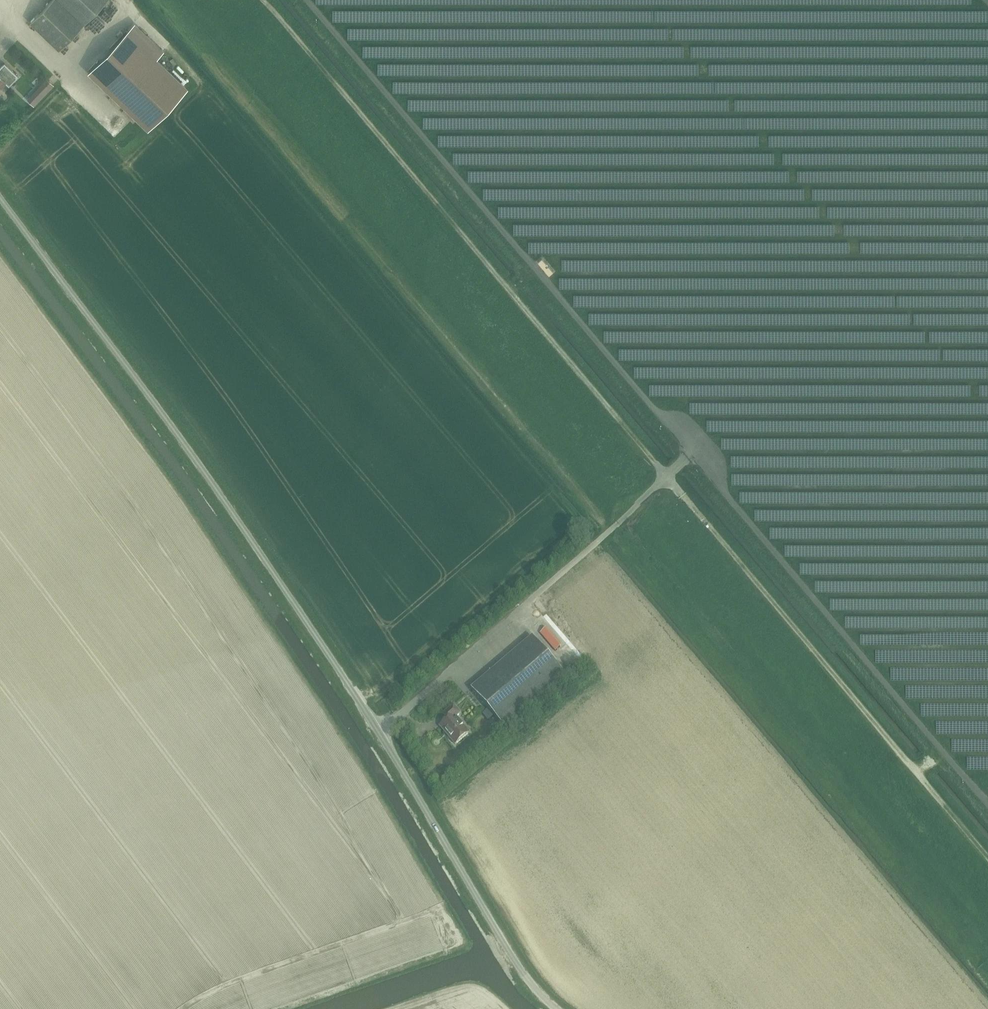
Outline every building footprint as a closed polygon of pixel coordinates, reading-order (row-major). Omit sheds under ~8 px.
[(30,22),(59,50),(106,0),(50,0),(30,22)] [(126,31),(87,70),(136,116),(145,126),(184,87),(169,73),(126,31)] [(5,82),(9,86),(18,76),(4,63),(0,68),(0,87),(5,82)] [(28,101),(34,106),(53,85),(48,80),(28,101)] [(472,689),(504,728),(566,675),(533,637),(472,689)] [(449,737),(456,744),(469,733),(456,717),(461,713),(454,705),(443,714),(447,720),(441,725),(451,736),(449,737)]
